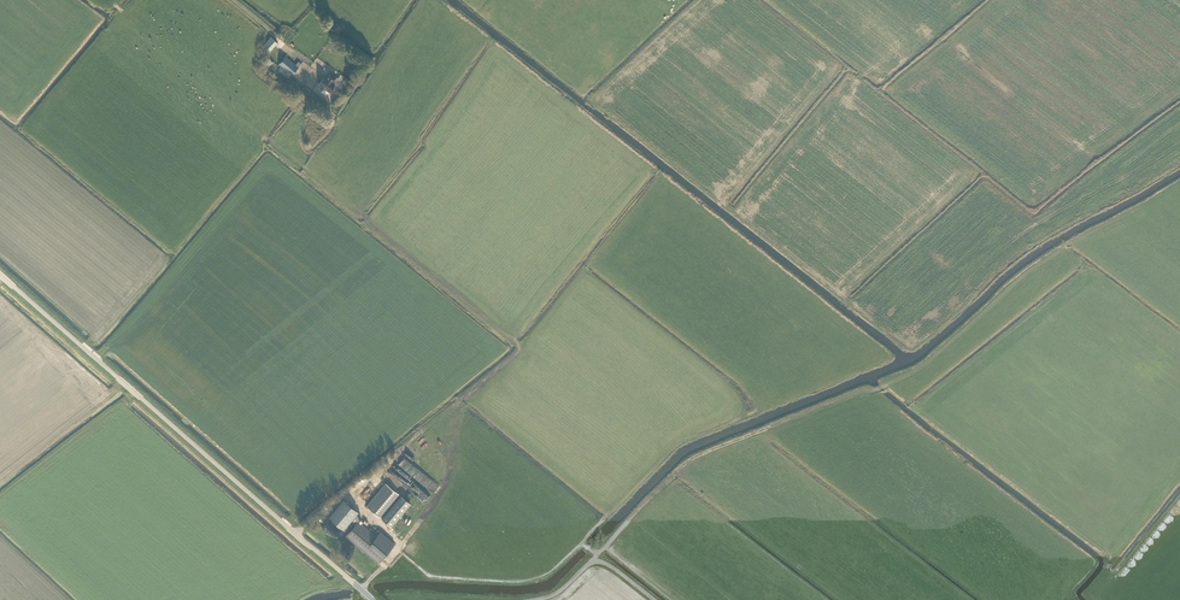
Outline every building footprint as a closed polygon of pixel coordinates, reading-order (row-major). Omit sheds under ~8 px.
[(270,50),(277,42),(271,37),(263,45),(270,50)] [(285,56),(279,64),(292,75),(298,67),(285,56)] [(268,65),(273,61),(270,57),(265,62),(268,65)] [(318,84),(316,87),(321,91),(326,94),(329,91),(330,91),(335,84),(333,82),(336,77),(330,73),(326,77),(324,76),(323,78),(321,78),(320,80),(320,82),(318,84)] [(379,517),(395,497),(384,488),(368,507),(379,517)] [(381,518),(390,526),(391,527),(410,503),(401,495),(381,518)] [(380,532),(376,536),(358,520),(360,518),(356,514),(358,511),(344,499),(329,516),(332,519),(330,521),(328,520),(321,528),(333,538),(340,530),(338,528),(340,526),(348,532),(345,535),(364,551),(378,563),(395,544),(380,532)]
